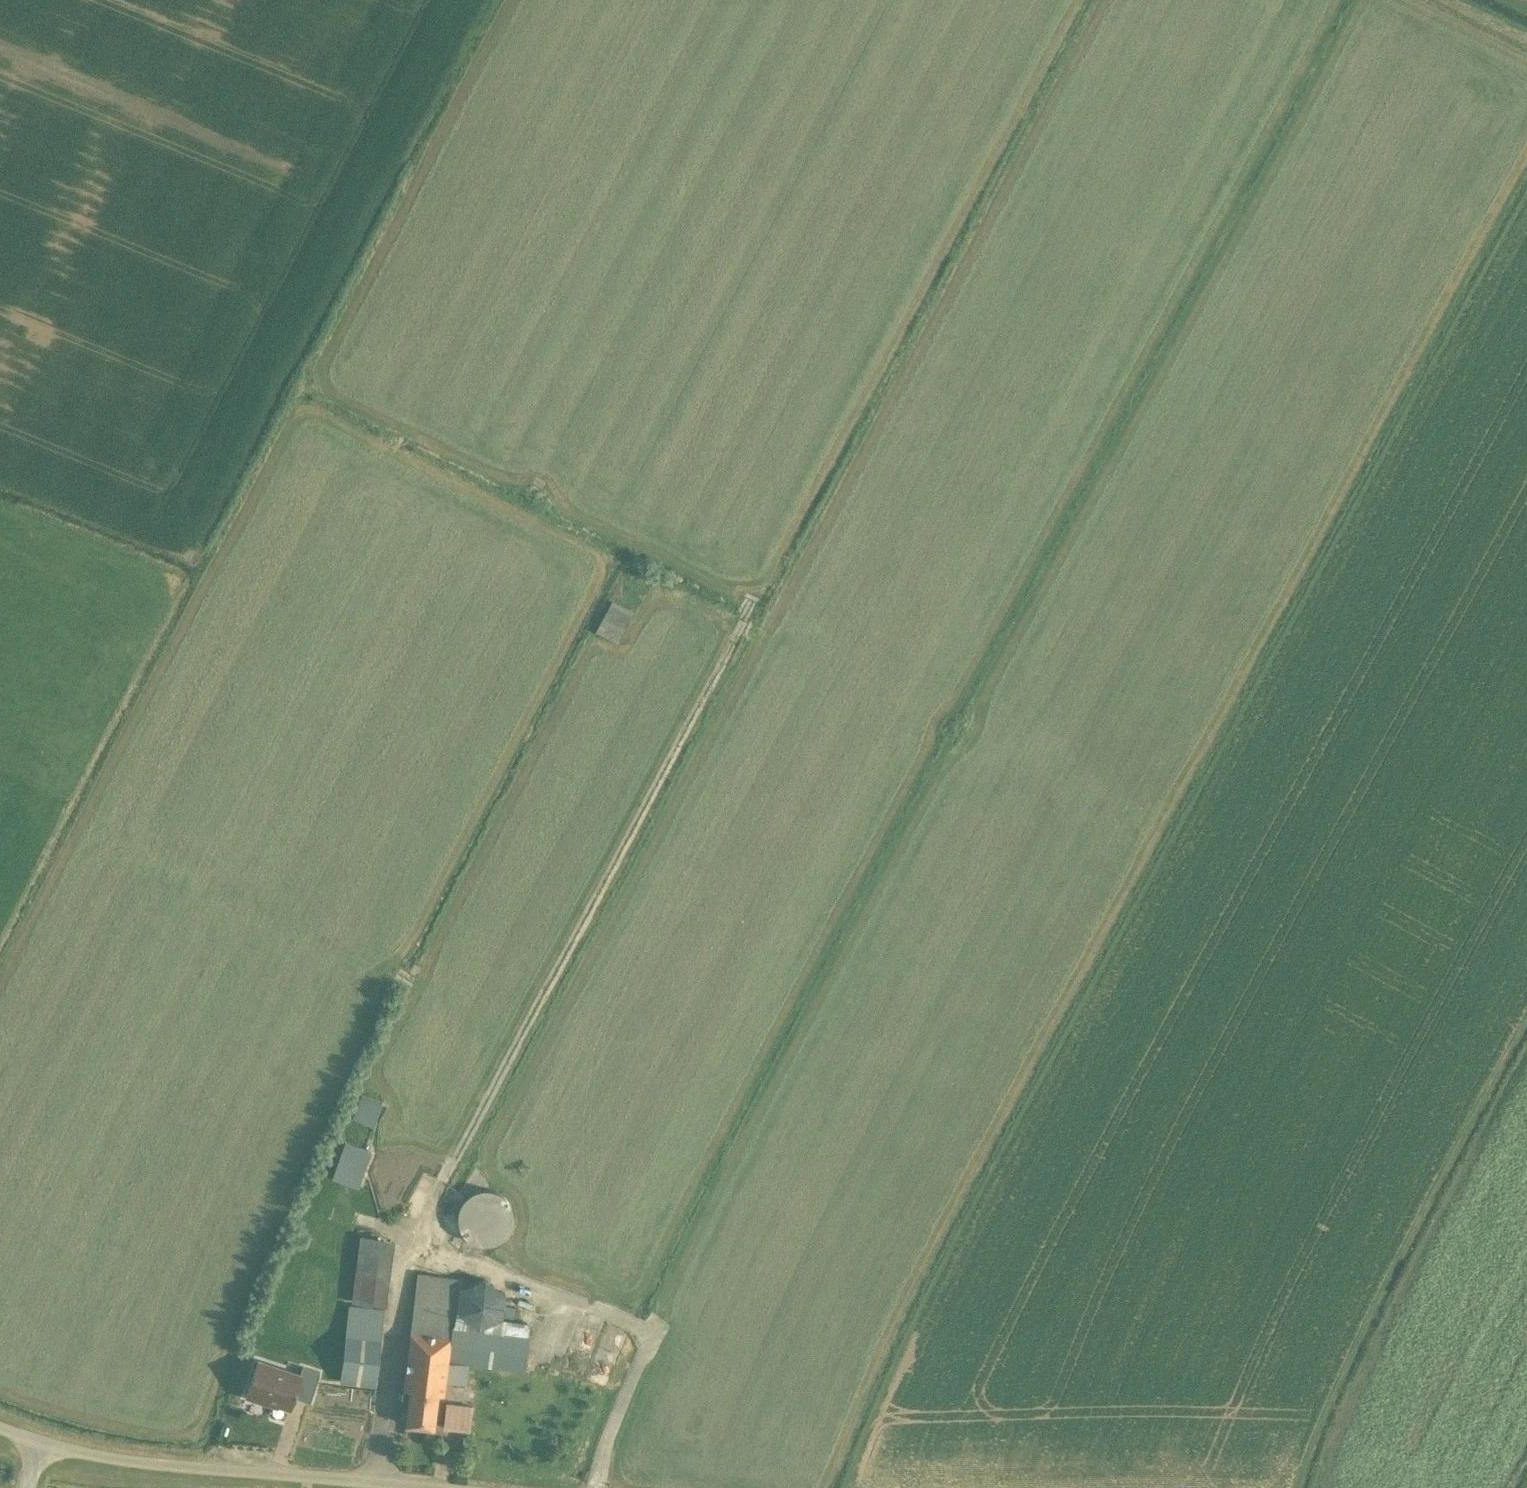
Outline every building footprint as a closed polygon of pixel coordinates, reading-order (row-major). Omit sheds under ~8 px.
[(616,640),(632,609),(610,598),(594,628),(616,640)] [(350,1117),(371,1125),(380,1101),(360,1093),(350,1117)] [(332,1177),(358,1186),(370,1151),(344,1141),(332,1177)] [(485,1244),(489,1244),(493,1243),(497,1242),(500,1240),(503,1237),(506,1234),(509,1231),(510,1228),(512,1224),(513,1220),(513,1216),(513,1212),(512,1208),(510,1204),(508,1201),(506,1198),(503,1195),(500,1193),(496,1191),(492,1189),(488,1189),(485,1188),(480,1189),(477,1190),(473,1191),(469,1193),(466,1195),(463,1198),(461,1201),(459,1205),(458,1209),(457,1213),(457,1217),(457,1221),(458,1224),(459,1228),(461,1232),(464,1235),(467,1238),(470,1240),(473,1242),(477,1243),(481,1244),(485,1244)] [(383,1303),(387,1277),(355,1272),(351,1299),(383,1303)] [(461,1288),(461,1283),(462,1280),(418,1274),(401,1404),(408,1404),(405,1423),(433,1427),(437,1393),(443,1394),(445,1381),(466,1384),(468,1364),(524,1371),(529,1335),(527,1335),(456,1326),(458,1312),(457,1312),(461,1288)] [(456,1326),(527,1335),(528,1321),(501,1317),(504,1292),(484,1278),(461,1287),(458,1312),(456,1326)] [(383,1309),(350,1304),(338,1380),(371,1385),(383,1309)] [(290,1408),(293,1396),(310,1401),(320,1371),(302,1365),(299,1374),(258,1360),(246,1395),(269,1402),(269,1401),(290,1408)] [(446,1402),(443,1427),(469,1430),(472,1406),(446,1402)]
